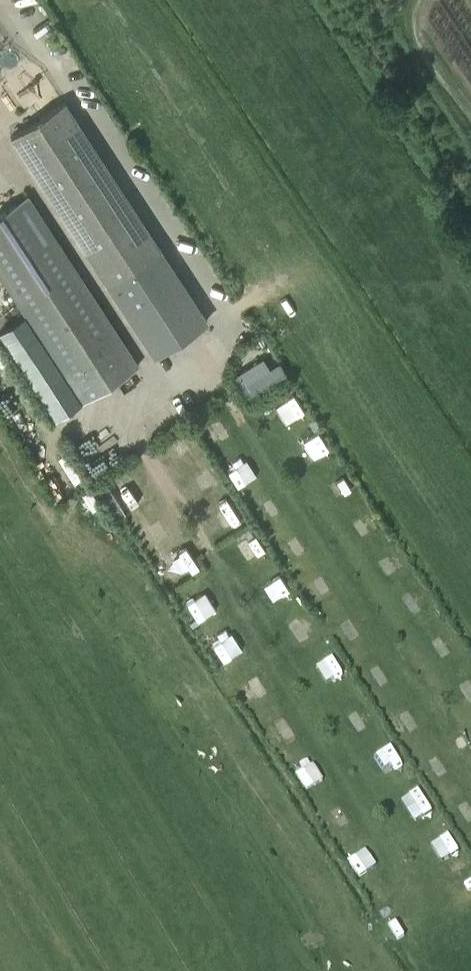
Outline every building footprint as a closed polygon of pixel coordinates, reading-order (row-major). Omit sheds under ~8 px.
[(65,100),(9,136),(151,357),(207,321),(65,100)] [(0,211),(0,278),(38,337),(12,354),(54,419),(138,365),(27,194),(0,211)] [(286,423),(306,413),(296,394),(277,404),(286,423)] [(224,509),(239,519),(245,509),(230,500),(224,509)] [(238,545),(248,562),(267,550),(257,534),(238,545)] [(266,584),(276,598),(290,589),(281,574),(266,584)] [(200,620),(219,609),(207,590),(189,600),(200,620)] [(228,656),(241,647),(233,634),(219,644),(228,656)] [(251,701),(270,690),(261,675),(243,686),(251,701)] [(470,702),(470,701),(470,679),(460,686),(470,702)] [(348,715),(358,732),(375,723),(366,705),(348,715)] [(419,785),(410,791),(423,811),(432,806),(419,785)]
